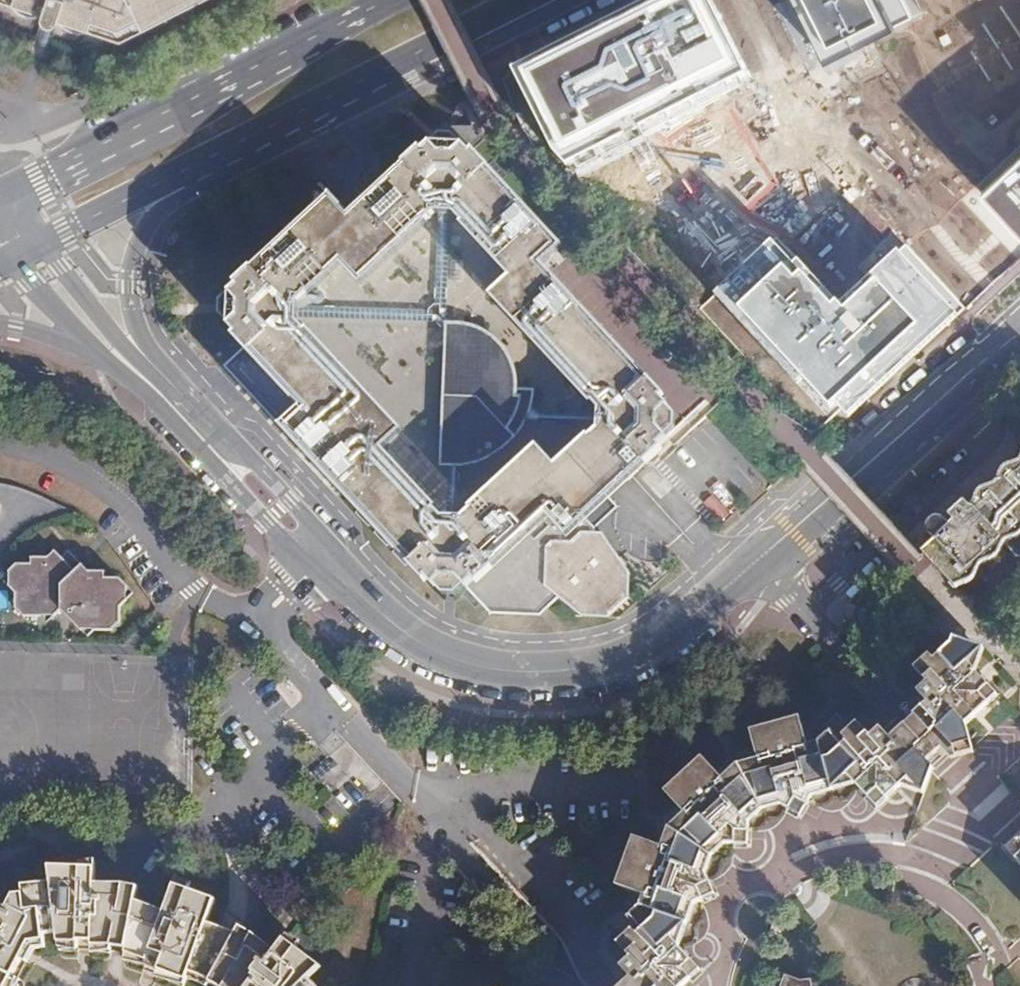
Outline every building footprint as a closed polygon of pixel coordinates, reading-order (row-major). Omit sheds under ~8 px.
[(127,38),(202,0),(0,0),(0,9),(31,19),(40,17),(47,17),(51,19),(55,20),(58,23),(62,26),(67,30),(73,33),(82,32),(88,30),(93,28),(99,25),(119,31),(122,41),(127,38)] [(535,66),(579,153),(745,69),(710,0),(668,0),(535,66)] [(910,0),(821,0),(842,41),(845,47),(846,48),(879,31),(916,13),(910,0)] [(791,123),(813,99),(794,82),(772,105),(791,123)] [(633,323),(580,266),(562,247),(564,246),(474,150),(471,153),(464,145),(453,154),(440,154),(432,145),(432,144),(423,151),(421,149),(350,214),(332,195),(235,284),(238,287),(231,294),(239,304),(238,317),(239,318),(229,326),(237,334),(234,337),(245,349),(225,367),(286,432),(425,582),(427,579),(434,587),(435,586),(440,581),(445,587),(456,588),(462,582),(491,614),(541,616),(560,599),(583,616),(609,618),(610,617),(630,599),(630,573),(619,557),(603,533),(596,533),(596,528),(587,519),(608,500),(627,482),(640,470),(663,448),(660,446),(668,438),(667,437),(669,435),(706,402),(688,382),(633,323)] [(989,177),(1010,200),(1019,211),(1019,148),(989,177)] [(774,233),(710,290),(830,422),(961,303),(909,246),(842,307),(774,233)] [(1013,467),(1005,473),(1001,484),(996,488),(986,491),(977,499),(973,509),(968,504),(952,518),(958,524),(953,528),(950,523),(946,521),(942,520),(937,521),(934,523),(932,526),(930,531),(932,536),(937,543),(924,555),(958,592),(961,589),(969,588),(975,582),(978,573),(983,568),(992,566),(1001,557),(1004,548),(1007,546),(1007,545),(1018,542),(1019,540),(1019,465),(1013,467)] [(82,630),(113,631),(113,630),(119,624),(120,624),(120,623),(121,608),(128,601),(121,593),(128,587),(120,578),(106,578),(105,578),(105,574),(106,574),(106,572),(89,572),(88,571),(83,566),(82,564),(82,565),(69,552),(70,552),(69,550),(62,557),(55,550),(54,551),(54,552),(49,557),(48,557),(47,557),(31,557),(31,559),(32,559),(31,563),(30,563),(30,564),(16,564),(8,572),(16,579),(8,586),(15,594),(15,609),(16,610),(17,609),(23,615),(22,615),(24,617),(40,617),(47,609),(54,617),(61,610),(81,631),(82,630)] [(190,616),(180,616),(180,627),(190,627),(190,616)] [(920,711),(915,716),(931,734),(936,729),(948,742),(954,749),(971,743),(966,726),(976,716),(971,710),(982,701),(987,706),(998,696),(987,684),(982,689),(972,678),(977,673),(969,664),(977,648),(975,646),(955,639),(952,646),(935,661),(930,656),(916,669),(929,683),(919,693),(928,704),(920,711)] [(904,726),(921,744),(931,734),(915,716),(910,721),(904,726)] [(631,959),(621,969),(631,979),(624,985),(623,985),(676,985),(674,984),(684,974),(690,981),(700,971),(690,959),(684,965),(674,954),(679,949),(678,947),(672,941),(678,923),(679,921),(686,902),(694,905),(702,901),(697,889),(709,883),(705,874),(697,872),(703,852),(719,838),(724,844),(734,845),(735,831),(748,832),(748,823),(742,816),(757,802),(778,797),(780,805),(789,810),(795,799),(806,805),(811,796),(832,791),(856,784),(858,786),(877,808),(899,787),(899,788),(901,786),(902,786),(916,791),(923,794),(931,772),(932,770),(932,768),(928,763),(915,749),(921,744),(904,726),(899,731),(890,739),(880,728),(870,738),(858,724),(849,731),(839,740),(831,732),(819,743),(807,746),(800,718),(750,731),(758,760),(747,763),(750,773),(757,771),(758,777),(751,779),(746,781),(742,785),(738,789),(734,784),(737,781),(730,773),(722,780),(702,758),(665,793),(684,814),(677,821),(684,830),(689,825),(693,830),(687,835),(683,838),(681,844),(679,849),(674,847),(675,842),(665,839),(662,849),(634,839),(617,887),(644,897),(640,908),(629,918),(626,915),(613,926),(625,939),(618,945),(631,959)] [(1016,850),(1011,844),(1008,848),(1008,849),(1017,860),(1019,858),(1019,847),(1016,850)] [(881,872),(881,865),(870,866),(871,873),(881,872)] [(60,942),(79,944),(79,941),(93,942),(94,942),(112,947),(122,897),(125,884),(95,883),(96,868),(51,867),(51,882),(24,886),(25,895),(15,896),(8,910),(0,906),(0,985),(9,985),(22,959),(27,951),(31,943),(45,943),(43,933),(58,934),(59,942),(60,942)] [(146,965),(159,970),(156,977),(184,985),(185,984),(189,972),(210,980),(215,972),(236,933),(235,933),(220,927),(219,927),(208,923),(216,900),(174,886),(165,912),(136,902),(126,953),(147,960),(148,960),(146,965)] [(112,947),(126,953),(136,902),(129,899),(122,897),(112,947)] [(943,928),(950,921),(942,912),(935,919),(943,928)] [(776,934),(779,925),(773,923),(770,932),(776,934)] [(215,972),(210,980),(210,981),(217,985),(316,985),(311,980),(321,967),(284,939),(274,952),(263,944),(252,935),(251,935),(241,927),(240,926),(236,933),(215,972)] [(811,980),(801,981),(785,975),(781,985),(812,985),(811,980)]
